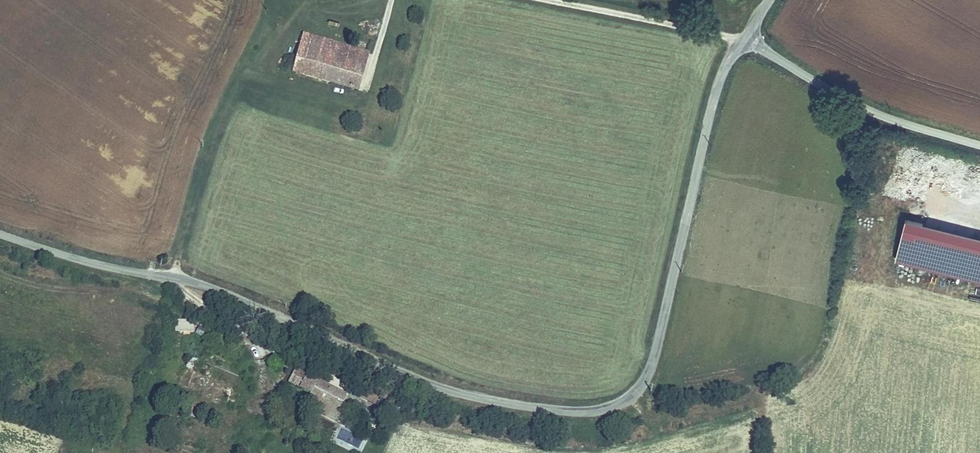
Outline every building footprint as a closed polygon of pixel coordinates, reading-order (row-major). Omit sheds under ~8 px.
[(291,72),(357,89),(368,49),(302,31),(291,72)] [(949,170),(955,172),(958,162),(952,160),(949,170)] [(904,219),(893,260),(979,282),(979,239),(904,219)] [(194,320),(178,319),(178,330),(193,331),(194,320)] [(314,417),(333,426),(347,397),(293,370),(285,385),(304,395),(300,404),(317,412),(314,417)] [(377,405),(382,395),(367,387),(362,397),(377,405)] [(390,412),(395,402),(382,395),(377,405),(390,412)] [(396,415),(401,405),(395,402),(390,412),(396,415)]
